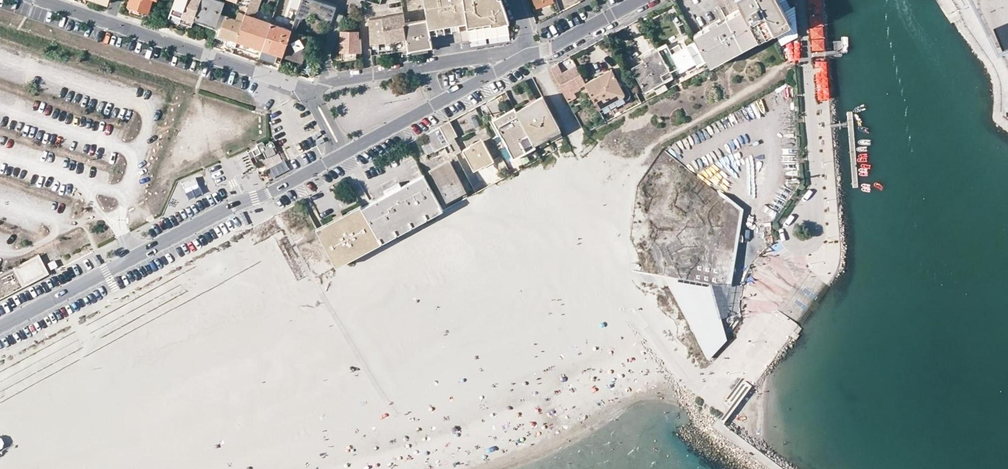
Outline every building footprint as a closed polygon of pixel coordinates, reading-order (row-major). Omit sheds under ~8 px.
[(130,11),(142,15),(144,9),(147,10),(151,0),(131,0),(129,4),(132,4),(130,11)] [(170,13),(182,17),(188,0),(175,0),(170,13)] [(201,0),(189,0),(188,2),(182,18),(193,21),(194,19),(195,17),(201,0)] [(195,17),(205,21),(213,0),(201,0),(195,17)] [(205,21),(216,25),(221,11),(225,2),(219,0),(213,0),(205,21)] [(316,0),(300,0),(298,8),(296,13),(299,14),(310,9),(311,8),(333,15),(335,7),(316,0)] [(345,11),(349,12),(350,11),(359,15),(362,13),(362,2),(362,0),(349,0),(345,11)] [(430,34),(467,28),(467,24),(463,0),(424,0),(427,19),(430,34)] [(467,24),(502,18),(496,0),(463,0),(467,24)] [(467,28),(508,21),(500,0),(496,0),(502,18),(467,24),(467,28)] [(741,10),(757,40),(774,30),(789,23),(784,13),(778,3),(777,0),(736,0),(741,10)] [(250,2),(248,6),(244,19),(237,40),(262,49),(267,37),(268,32),(272,19),(274,12),(274,10),(259,5),(250,2)] [(693,35),(709,65),(757,40),(741,10),(717,22),(709,27),(693,35)] [(182,17),(170,13),(168,20),(180,24),(182,17)] [(402,13),(368,18),(370,40),(378,39),(378,41),(406,37),(404,23),(402,13)] [(228,44),(235,46),(237,40),(244,19),(241,18),(240,20),(226,16),(220,34),(230,38),(228,44)] [(193,22),(204,26),(205,21),(195,17),(194,19),(193,21),(193,22)] [(193,22),(193,21),(182,18),(180,24),(191,28),(193,22)] [(260,55),(259,56),(275,61),(277,55),(282,56),(284,51),(290,30),(291,30),(287,28),(274,24),(276,20),(272,19),(268,32),(267,37),(262,49),(262,50),(260,55)] [(406,37),(408,50),(420,48),(432,46),(430,34),(427,19),(404,23),(406,37)] [(204,26),(215,30),(216,25),(205,21),(204,26)] [(299,33),(306,36),(309,28),(302,25),(299,33)] [(290,30),(284,51),(303,57),(310,37),(306,36),(299,33),(293,31),(290,30)] [(342,31),(342,49),(356,50),(362,50),(361,40),(358,39),(358,32),(342,31)] [(262,49),(237,40),(235,46),(260,55),(262,50),(262,49)] [(658,51),(670,73),(692,58),(694,62),(702,58),(692,40),(670,53),(666,47),(658,51)] [(342,49),(341,61),(349,59),(356,58),(356,50),(342,49)] [(632,68),(644,90),(671,76),(670,73),(658,51),(657,49),(643,57),(645,61),(632,68)] [(284,51),(282,56),(301,63),(303,57),(284,51)] [(670,73),(671,76),(694,62),(692,58),(670,73)] [(549,67),(559,86),(578,75),(574,66),(561,72),(556,63),(549,67)] [(613,75),(610,70),(599,76),(583,84),(596,108),(621,95),(621,94),(622,93),(621,92),(616,81),(613,75)] [(559,86),(567,101),(575,97),(573,92),(571,90),(576,87),(583,83),(578,75),(559,86)] [(527,132),(532,141),(558,127),(541,96),(515,110),(527,132)] [(500,134),(492,119),(514,108),(512,105),(488,118),(498,135),(500,134)] [(500,134),(513,157),(524,150),(518,140),(521,138),(519,136),(527,132),(515,110),(514,108),(492,119),(500,134)] [(439,126),(455,153),(459,151),(452,137),(456,135),(449,121),(439,126)] [(432,147),(435,151),(444,146),(450,156),(455,153),(439,126),(426,133),(425,134),(427,138),(432,147)] [(558,127),(532,141),(533,144),(560,131),(558,127)] [(432,147),(427,138),(422,141),(427,150),(432,147)] [(470,145),(471,147),(482,140),(480,138),(469,144),(470,145)] [(462,150),(472,166),(482,161),(484,165),(493,160),(482,140),(471,147),(470,145),(462,150)] [(262,152),(265,158),(274,153),(271,148),(274,146),(271,141),(264,145),(265,146),(264,147),(261,143),(255,146),(259,154),(262,152)] [(507,149),(501,151),(507,163),(512,160),(507,149)] [(463,168),(457,157),(452,160),(458,171),(463,168)] [(432,171),(449,162),(447,159),(430,169),(432,171)] [(484,165),(482,161),(472,166),(474,170),(484,165)] [(432,171),(446,197),(463,188),(449,162),(432,171)] [(361,207),(381,242),(442,210),(423,174),(400,187),(398,183),(384,191),(386,195),(361,207)] [(463,188),(446,197),(447,200),(464,190),(463,188)] [(151,195),(146,198),(152,212),(158,209),(151,195)] [(741,210),(723,196),(691,270),(663,266),(661,275),(708,361),(726,341),(721,321),(711,286),(729,289),(741,210)] [(331,257),(336,266),(381,242),(361,207),(360,206),(316,228),(317,231),(331,257)] [(13,267),(22,287),(49,275),(40,255),(13,267)] [(724,319),(729,289),(711,286),(721,321),(724,319)] [(293,348),(320,335),(312,318),(285,331),(293,348)]
